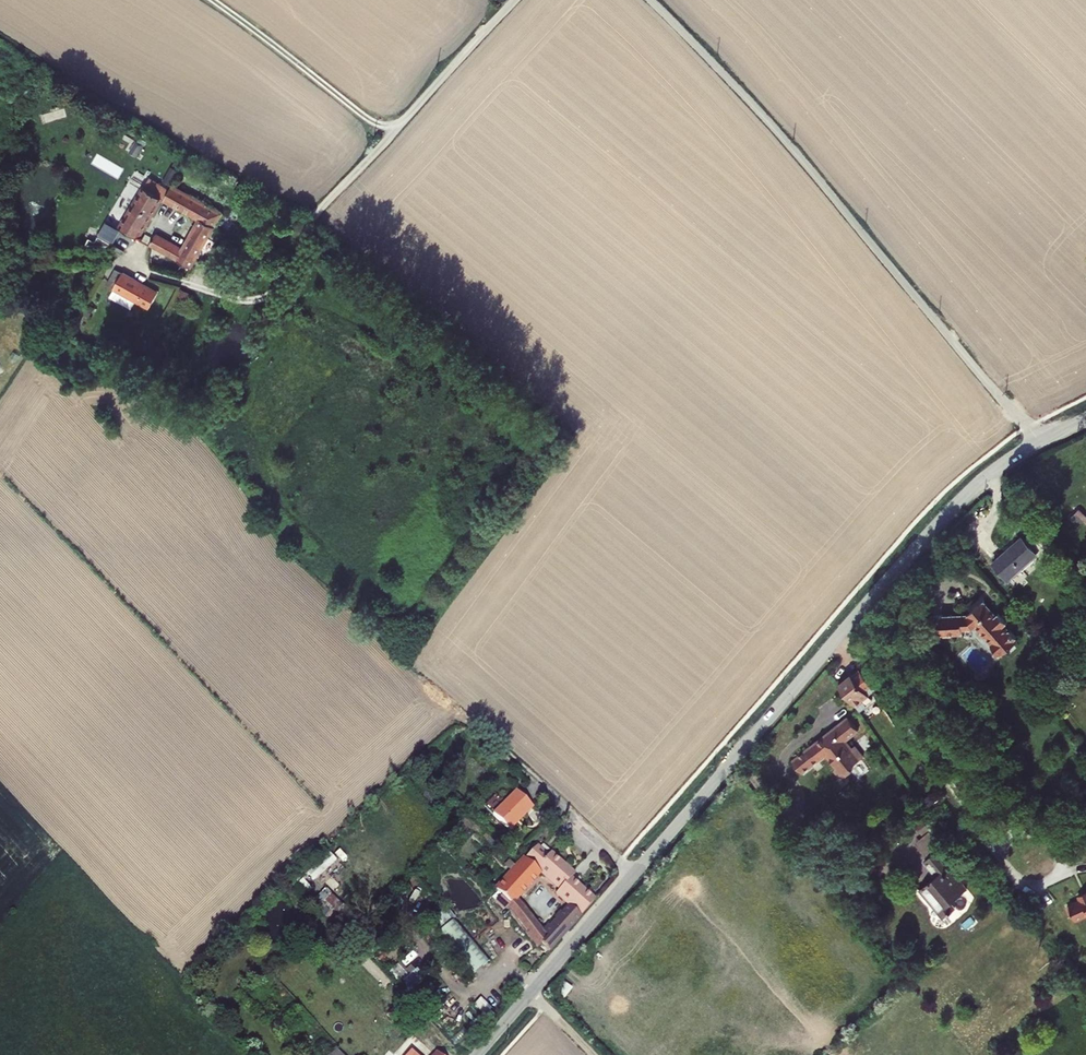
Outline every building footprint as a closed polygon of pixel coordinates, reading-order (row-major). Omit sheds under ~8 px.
[(65,108),(45,113),(47,120),(67,116),(65,108)] [(125,228),(143,238),(166,198),(204,219),(188,249),(160,234),(155,243),(154,244),(195,267),(225,213),(176,185),(173,190),(152,179),(125,228)] [(109,219),(99,237),(114,245),(123,227),(109,219)] [(116,287),(125,292),(133,276),(124,271),(116,287)] [(133,276),(125,292),(147,304),(156,288),(133,276)] [(1085,520),(1085,516),(1080,510),(1072,518),(1079,526),(1085,520)] [(1010,575),(1039,551),(1026,536),(998,560),(1010,575)] [(948,632),(967,627),(968,629),(975,627),(981,623),(1005,653),(1020,640),(1007,623),(1010,620),(1003,611),(1000,613),(988,599),(972,611),(945,614),(948,632)] [(855,673),(845,681),(864,709),(871,704),(871,703),(877,698),(873,693),(881,688),(866,668),(859,673),(856,676),(855,673)] [(864,732),(852,717),(797,759),(806,772),(831,754),(842,767),(839,770),(844,775),(847,776),(849,775),(854,771),(853,769),(868,758),(859,746),(857,748),(852,742),(864,732)] [(498,812),(512,826),(523,815),(526,818),(538,805),(521,788),(498,812)] [(523,815),(512,826),(515,829),(526,818),(523,815)] [(928,829),(918,843),(931,854),(942,840),(928,829)] [(562,891),(577,903),(589,913),(605,894),(569,864),(572,861),(555,847),(552,850),(542,843),(529,858),(565,888),(562,891)] [(952,862),(955,860),(943,845),(929,856),(942,871),(924,885),(948,914),(959,905),(955,900),(971,886),(952,862)] [(330,850),(309,871),(316,879),(338,859),(330,850)] [(496,900),(542,947),(550,940),(558,947),(572,932),(560,921),(552,929),(518,899),(543,876),(525,855),(489,892),(496,900)] [(327,886),(317,897),(344,921),(354,910),(327,886)] [(496,900),(489,892),(487,894),(493,901),(496,900)] [(1082,897),(1084,902),(1074,906),(1078,914),(1081,920),(1085,918),(1085,895),(1082,897)] [(578,925),(589,913),(577,903),(567,913),(572,917),(570,918),(578,925)] [(433,918),(441,930),(458,917),(449,906),(433,918)] [(572,917),(567,913),(560,921),(572,932),(578,925),(570,918),(572,917)] [(493,960),(454,921),(433,942),(472,981),(493,960)] [(488,1015),(494,1007),(482,997),(475,1004),(488,1015)]
